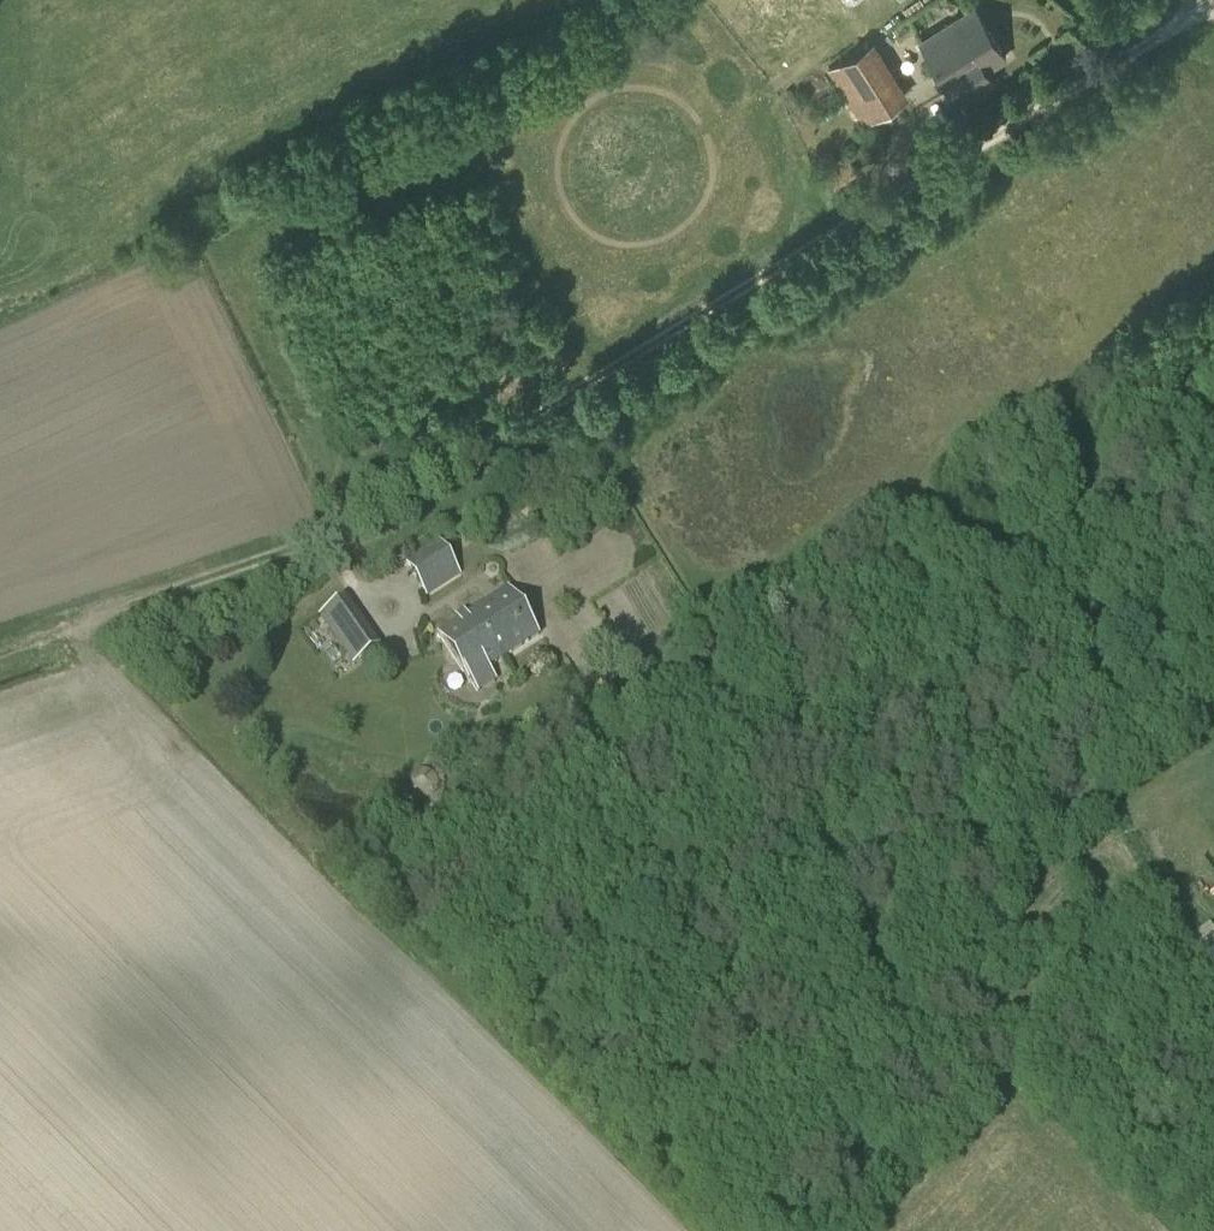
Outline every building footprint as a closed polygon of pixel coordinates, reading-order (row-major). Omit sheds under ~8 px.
[(976,5),(919,41),(959,104),(995,81),(987,68),(1008,55),(976,5)] [(874,39),(828,68),(828,69),(826,70),(832,79),(834,78),(857,115),(855,116),(861,125),(863,124),(864,125),(909,95),(874,39)] [(406,563),(427,595),(461,573),(439,541),(406,563)] [(508,588),(438,633),(469,681),(539,635),(508,588)] [(320,615),(354,663),(378,646),(345,598),(320,615)] [(1199,934),(1213,962),(1213,961),(1213,926),(1199,934)]
